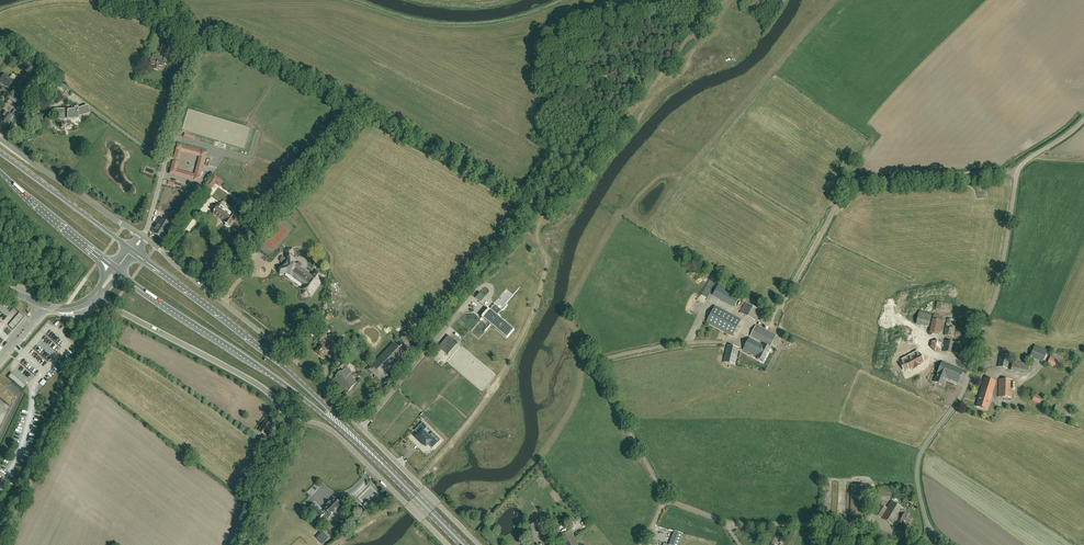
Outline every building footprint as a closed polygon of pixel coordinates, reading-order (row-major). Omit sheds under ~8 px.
[(200,32),(196,35),(200,41),(204,38),(200,32)] [(166,67),(172,44),(164,42),(162,47),(164,48),(161,58),(159,57),(158,59),(152,57),(151,62),(156,64),(155,68),(160,69),(161,66),(166,67)] [(13,81),(15,79),(11,76),(9,78),(4,75),(1,79),(0,78),(0,81),(8,87),(13,81)] [(61,97),(67,89),(57,80),(50,89),(61,97)] [(14,92),(9,99),(23,110),(28,103),(14,92)] [(78,116),(90,113),(88,106),(78,109),(78,108),(73,108),(73,109),(56,110),(56,119),(79,118),(78,116)] [(20,114),(15,111),(11,116),(5,112),(0,118),(2,120),(1,121),(2,122),(2,123),(2,124),(4,124),(5,124),(6,124),(7,125),(10,121),(13,124),(20,114)] [(207,152),(178,144),(175,157),(179,158),(182,150),(201,155),(199,164),(204,165),(207,152)] [(178,162),(174,160),(170,173),(199,181),(203,168),(198,167),(196,175),(176,170),(178,162)] [(211,180),(207,185),(212,189),(216,183),(220,185),(223,180),(217,176),(213,181),(211,180)] [(976,196),(984,196),(984,187),(976,187),(976,196)] [(230,227),(238,217),(232,213),(220,204),(213,213),(225,222),(224,223),(225,223),(226,225),(228,226),(229,226),(230,227)] [(158,236),(167,222),(160,217),(152,230),(154,232),(154,233),(158,236)] [(167,222),(158,236),(163,239),(164,237),(167,239),(174,226),(167,222)] [(250,263),(258,255),(252,249),(244,258),(250,263)] [(320,282),(319,282),(323,276),(316,271),(312,277),(301,268),(301,267),(297,264),(296,265),(294,264),(293,255),(294,255),(293,249),(286,250),(287,256),(288,262),(284,267),(284,268),(280,268),(281,274),(287,273),(287,272),(295,278),(305,285),(302,289),(304,290),(303,292),(303,294),(305,296),(308,295),(309,293),(311,295),(320,282)] [(711,278),(700,299),(706,302),(717,281),(711,278)] [(740,296),(733,292),(727,301),(735,306),(740,296)] [(903,304),(912,311),(920,302),(911,295),(903,304)] [(474,300),(449,330),(453,333),(456,329),(463,335),(470,327),(472,329),(487,311),(474,300)] [(756,322),(762,312),(745,303),(740,313),(756,322)] [(491,310),(484,318),(491,324),(497,330),(506,337),(507,338),(514,330),(512,329),(506,324),(497,316),(498,316),(502,311),(495,305),(491,310)] [(715,306),(706,323),(732,337),(741,319),(715,306)] [(932,314),(919,311),(916,324),(929,327),(932,314)] [(318,327),(324,330),(333,315),(326,312),(318,327)] [(13,329),(24,317),(19,313),(9,325),(13,329)] [(956,332),(958,321),(949,319),(946,335),(956,337),(956,336),(963,337),(964,333),(956,332)] [(933,320),(932,333),(942,334),(943,321),(933,320)] [(770,347),(776,337),(755,326),(750,336),(770,347)] [(490,352),(498,345),(487,333),(479,340),(490,352)] [(332,341),(333,339),(333,338),(333,337),(332,335),(330,335),(329,336),(328,337),(325,335),(320,340),(324,343),(318,349),(318,348),(316,350),(317,350),(316,351),(322,357),(330,349),(332,351),(337,346),(332,341)] [(448,335),(439,347),(448,355),(448,354),(457,343),(448,335)] [(343,346),(341,348),(344,350),(345,351),(350,355),(354,349),(347,344),(348,342),(344,338),(342,341),(345,343),(343,346)] [(757,358),(763,362),(771,348),(764,344),(763,345),(749,338),(743,349),(757,357),(757,358)] [(943,351),(962,355),(964,344),(945,340),(943,351)] [(932,341),(933,346),(936,346),(936,351),(942,350),(941,341),(932,341)] [(372,365),(368,370),(372,374),(373,373),(376,376),(375,377),(380,382),(384,377),(405,354),(393,344),(372,366),(372,365)] [(735,365),(739,348),(727,345),(723,362),(735,365)] [(1035,345),(1030,357),(1042,363),(1048,351),(1035,345)] [(1060,368),(1064,358),(1052,352),(1047,363),(1060,368)] [(903,362),(900,363),(904,370),(908,368),(909,370),(913,368),(914,369),(920,366),(920,364),(923,362),(919,354),(913,357),(912,354),(905,357),(907,360),(903,362)] [(1010,356),(1000,354),(997,367),(1008,369),(1010,356)] [(1027,374),(1030,365),(1013,361),(1011,371),(1027,374)] [(958,383),(963,370),(943,362),(937,374),(934,382),(943,385),(946,378),(958,383)] [(353,373),(347,367),(334,380),(347,393),(357,383),(350,376),(353,373)] [(23,390),(26,386),(12,374),(9,377),(23,390)] [(996,382),(985,378),(978,401),(977,406),(986,409),(988,405),(990,400),(991,400),(992,396),(991,396),(996,382)] [(999,379),(998,397),(1012,398),(1012,380),(999,379)] [(1032,401),(1044,405),(1047,399),(1034,394),(1032,401)] [(1072,412),(1056,405),(1053,411),(1070,418),(1072,412)] [(423,431),(419,435),(416,437),(426,447),(428,444),(432,448),(438,443),(430,435),(424,430),(427,427),(427,428),(428,427),(427,427),(423,423),(423,422),(422,423),(423,423),(419,427),(423,431)] [(271,427),(266,423),(260,431),(265,434),(262,438),(267,441),(274,432),(270,429),(271,427)] [(366,498),(361,498),(364,505),(368,503),(369,506),(378,501),(380,501),(383,500),(375,483),(372,483),(366,485),(366,498)] [(868,514),(868,485),(852,485),(851,514),(868,514)] [(320,520),(322,517),(327,512),(330,516),(334,512),(336,514),(340,510),(338,508),(341,505),(336,499),(332,503),(331,501),(327,505),(328,506),(322,512),(315,504),(310,510),(320,520)] [(904,515),(901,520),(909,525),(913,518),(909,516),(910,514),(902,510),(903,509),(891,501),(887,509),(881,505),(875,515),(893,525),(901,513),(904,515)] [(543,523),(540,519),(538,516),(527,523),(532,531),(543,523)] [(874,539),(885,544),(890,544),(894,537),(878,529),(874,539)] [(564,544),(576,540),(571,530),(559,535),(564,544)] [(669,544),(679,544),(683,534),(675,531),(669,544)] [(323,532),(317,538),(320,541),(326,535),(323,532)] [(842,533),(835,536),(839,542),(845,538),(842,533)]
